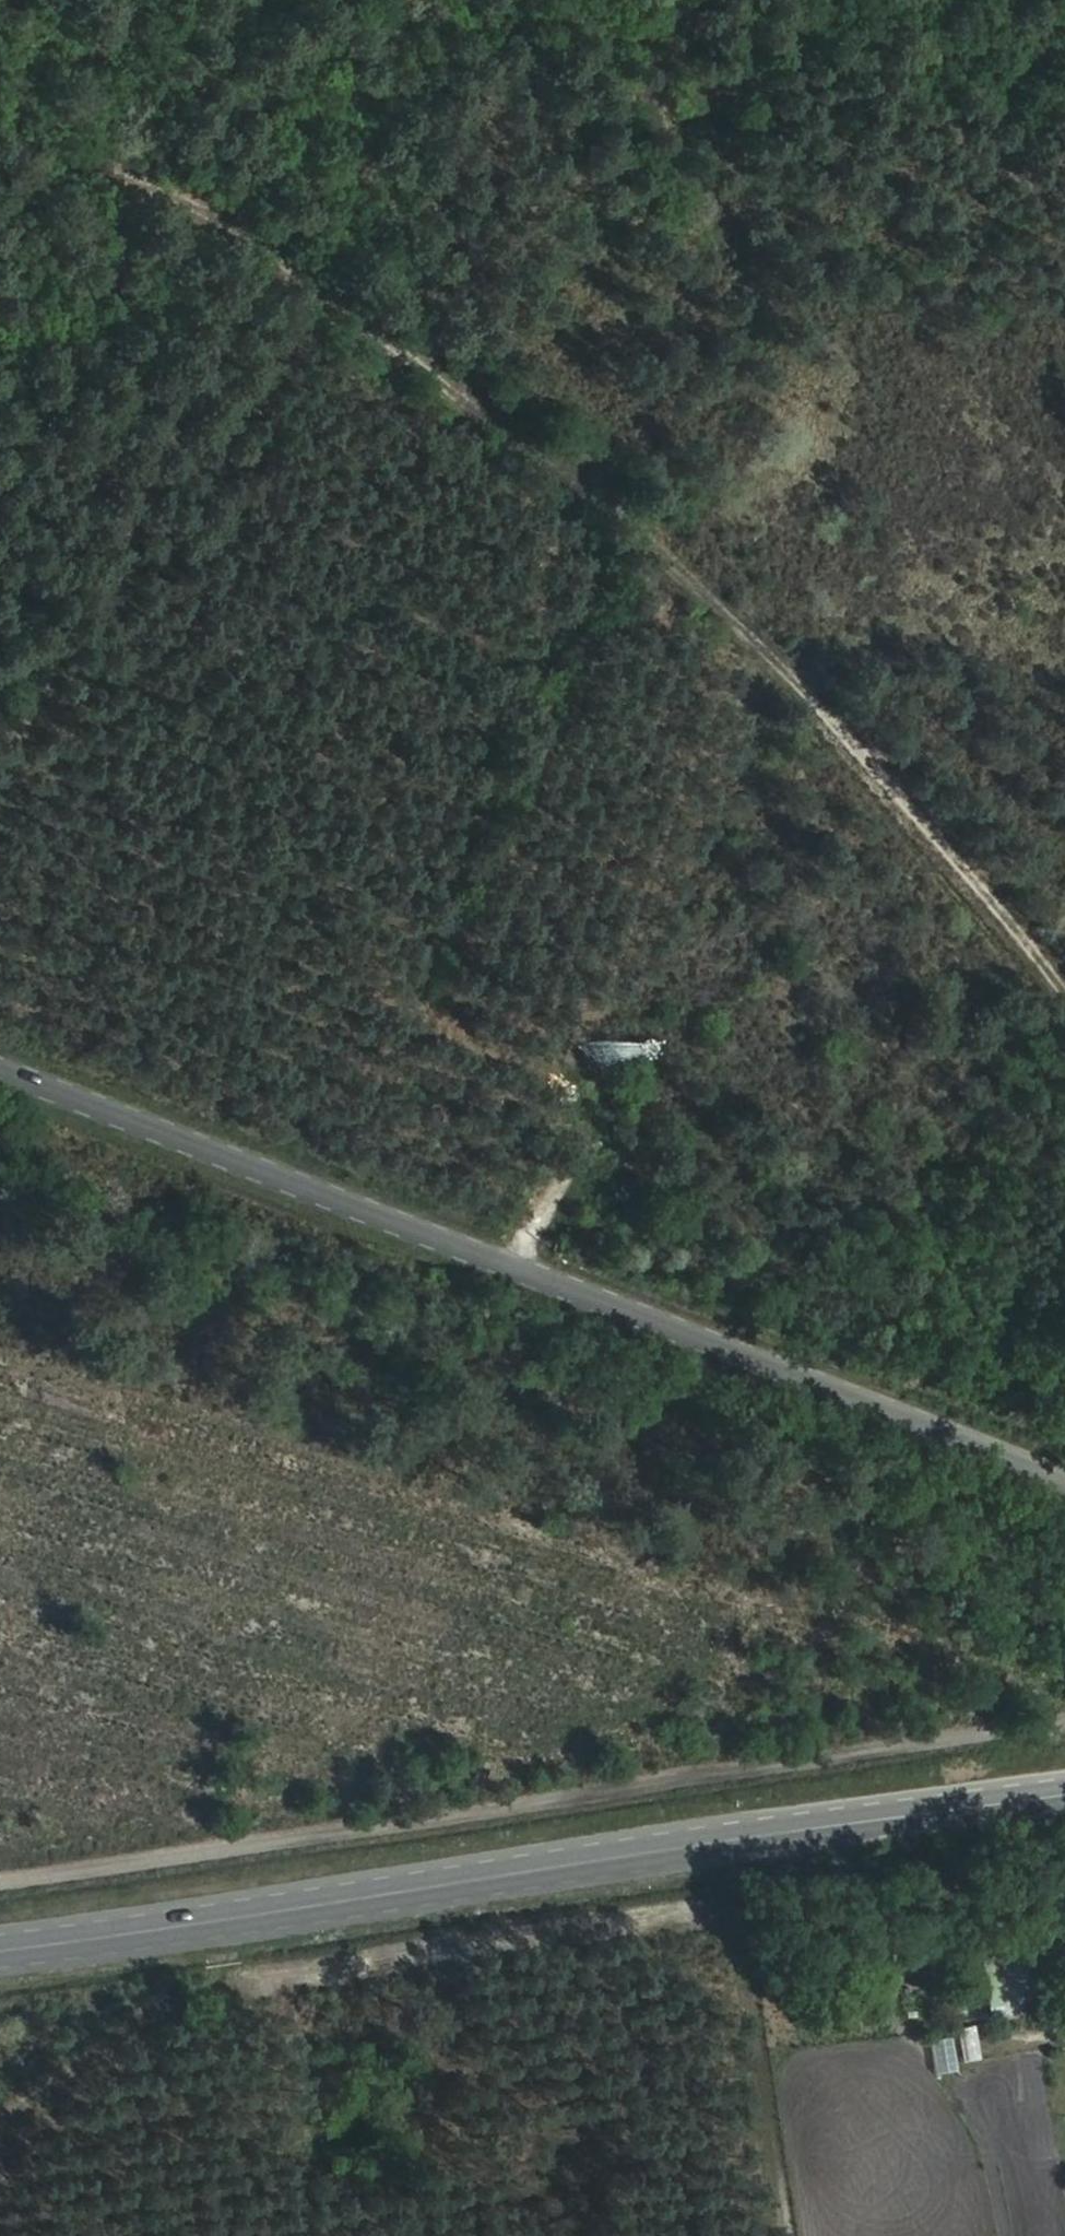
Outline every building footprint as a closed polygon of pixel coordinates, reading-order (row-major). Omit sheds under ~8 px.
[(1008,1964),(981,1968),(987,2006),(1014,2001),(1008,1964)] [(961,2061),(978,2058),(972,2024),(954,2027),(961,2061)]
